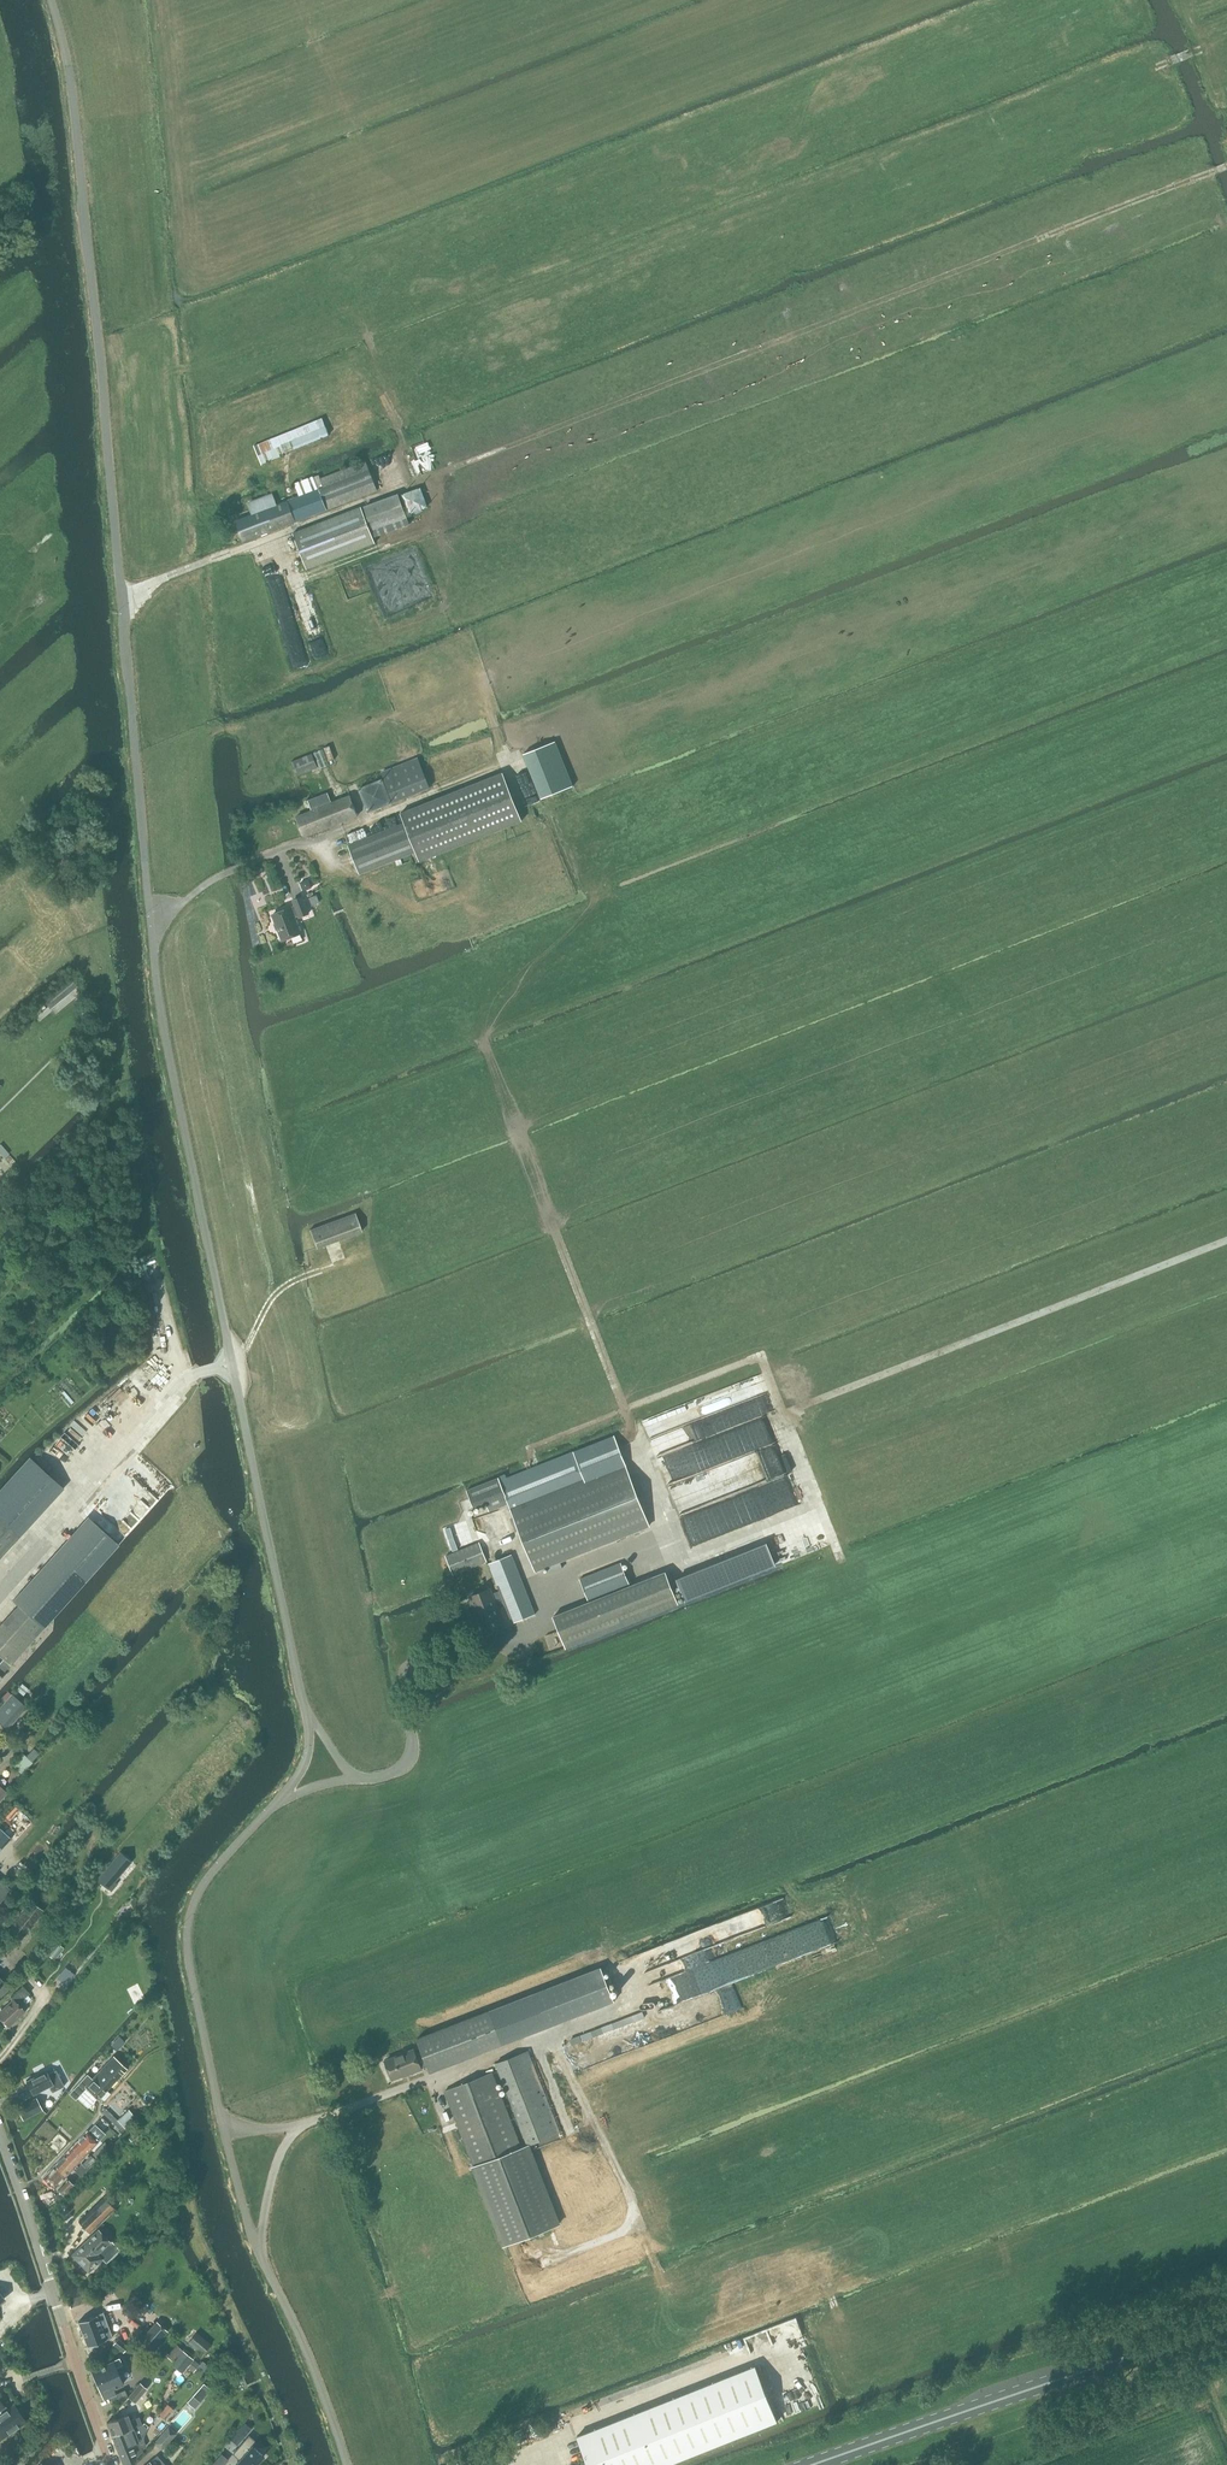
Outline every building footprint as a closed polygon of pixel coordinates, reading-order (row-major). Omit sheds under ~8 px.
[(329,434),(322,419),(255,446),(261,462),(329,434)] [(237,521),(245,541),(296,521),(296,522),(377,490),(366,461),(321,478),(320,475),(296,484),(300,496),(288,501),(273,507),(269,498),(248,506),(252,515),(237,521)] [(397,496),(367,507),(374,528),(405,516),(397,496)] [(293,533),(307,569),(375,543),(361,507),(293,533)] [(573,786),(555,741),(524,754),(541,799),(573,786)] [(312,754),(292,763),(297,776),(318,768),(312,754)] [(418,758),(382,773),(394,802),(430,787),(418,758)] [(405,823),(349,845),(360,874),(416,852),(420,861),(522,821),(503,773),(401,813),(405,823)] [(333,801),(329,792),(309,801),(312,810),(297,816),(305,836),(359,815),(351,795),(333,801)] [(308,879),(301,882),(302,885),(307,887),(311,886),(308,879)] [(316,894),(309,897),(312,904),(319,901),(316,894)] [(294,901),(296,906),(273,915),(283,940),(301,933),(295,917),(299,916),(300,917),(309,913),(303,897),(294,901)] [(71,978),(44,1000),(49,1007),(77,985),(71,978)] [(356,1216),(308,1232),(314,1250),(362,1233),(356,1216)] [(3,1408),(0,1411),(0,1440),(18,1422),(3,1408)] [(489,1511),(508,1504),(535,1571),(650,1525),(615,1437),(501,1482),(499,1477),(467,1490),(473,1508),(486,1502),(489,1511)] [(20,1536),(0,1517),(0,1558),(20,1536)] [(446,1550),(454,1569),(487,1555),(480,1536),(446,1550)] [(733,1557),(677,1579),(685,1600),(775,1564),(767,1543),(733,1557)] [(474,1605),(477,1614),(498,1606),(498,1608),(506,1605),(513,1623),(536,1614),(512,1554),(489,1563),(500,1590),(493,1593),(491,1588),(470,1596),(471,1598),(469,1599),(472,1606),(474,1605)] [(561,1562),(547,1568),(549,1573),(563,1568),(561,1562)] [(582,1578),(591,1602),(553,1617),(565,1648),(679,1604),(667,1573),(631,1587),(621,1563),(582,1578)] [(498,1606),(477,1614),(485,1632),(505,1625),(498,1608),(498,1606)] [(3,1677),(1,1675),(20,1654),(0,1636),(0,1655),(3,1658),(0,1662),(0,1681),(3,1677)] [(22,1684),(17,1690),(24,1695),(29,1689),(22,1684)] [(8,1691),(1,1698),(5,1702),(12,1694),(8,1691)] [(0,1710),(0,1723),(9,1731),(27,1710),(11,1697),(0,1710)] [(34,1749),(27,1757),(32,1761),(39,1754),(34,1749)] [(11,1764),(19,1771),(20,1770),(23,1772),(32,1762),(22,1752),(11,1764)] [(11,1838),(0,1828),(0,1850),(11,1838)] [(97,1879),(111,1891),(118,1884),(115,1881),(124,1870),(128,1865),(117,1856),(113,1861),(97,1879)] [(31,1900),(9,1930),(22,1939),(44,1910),(31,1900)] [(68,1969),(60,1979),(67,1984),(75,1974),(68,1969)] [(598,1969),(489,2011),(502,2044),(611,2002),(598,1969)] [(0,2011),(0,2017),(9,2026),(25,2011),(18,2004),(30,1993),(23,1986),(11,1998),(13,1999),(0,2011)] [(414,2049),(386,2060),(393,2079),(408,2073),(408,2074),(422,2069),(421,2068),(428,2066),(430,2072),(502,2044),(489,2011),(417,2038),(423,2053),(416,2055),(414,2049)] [(120,2036),(111,2045),(116,2050),(125,2041),(120,2036)] [(502,2098),(492,2072),(445,2091),(505,2245),(557,2225),(526,2146),(560,2132),(529,2050),(495,2063),(508,2095),(502,2098)] [(127,2068),(113,2056),(95,2076),(108,2088),(127,2068)] [(46,2071),(26,2081),(33,2094),(49,2086),(52,2092),(64,2086),(56,2070),(48,2074),(46,2071)] [(92,2079),(87,2074),(70,2093),(76,2099),(86,2088),(98,2099),(108,2088),(95,2076),(92,2079)] [(17,2107),(23,2119),(42,2110),(36,2098),(17,2107)] [(129,2110),(118,2120),(124,2126),(125,2127),(134,2118),(135,2117),(135,2116),(129,2110)] [(87,2130),(76,2142),(87,2153),(105,2134),(95,2124),(89,2132),(87,2130)] [(76,2142),(65,2154),(76,2165),(87,2153),(76,2142)] [(105,2142),(93,2154),(98,2159),(110,2147),(105,2142)] [(55,2164),(54,2166),(65,2176),(76,2165),(65,2154),(57,2162),(58,2164),(57,2165),(55,2164)] [(82,2162),(78,2166),(85,2173),(89,2169),(82,2162)] [(65,2176),(54,2166),(43,2178),(54,2188),(65,2176)] [(85,2173),(78,2166),(74,2170),(81,2177),(85,2173)] [(69,2179),(59,2190),(64,2195),(74,2184),(69,2179)] [(59,2192),(53,2197),(57,2200),(62,2196),(59,2192)] [(79,2221),(90,2232),(114,2209),(103,2197),(79,2221)] [(110,2242),(98,2230),(72,2254),(89,2271),(90,2269),(102,2258),(107,2252),(103,2248),(110,2242)] [(107,2284),(98,2292),(103,2297),(111,2290),(107,2284)] [(113,2337),(103,2312),(78,2321),(88,2346),(113,2337)] [(136,2342),(147,2352),(166,2332),(155,2322),(136,2342)] [(197,2331),(189,2341),(203,2353),(212,2344),(197,2331)] [(114,2344),(123,2352),(127,2346),(118,2339),(114,2344)] [(168,2356),(173,2360),(181,2351),(177,2347),(168,2356)] [(192,2360),(184,2353),(175,2364),(183,2371),(192,2360)] [(97,2382),(97,2384),(99,2388),(100,2389),(102,2393),(103,2393),(105,2398),(110,2396),(113,2403),(128,2397),(125,2389),(116,2393),(113,2388),(123,2383),(116,2366),(122,2364),(119,2358),(113,2360),(113,2361),(91,2370),(97,2382)] [(194,2360),(189,2366),(194,2370),(199,2364),(194,2360)] [(577,2436),(588,2464),(667,2464),(778,2421),(756,2365),(681,2395),(683,2401),(671,2405),(669,2400),(577,2436)] [(199,2367),(194,2373),(197,2375),(202,2370),(199,2367)] [(140,2381),(128,2396),(135,2401),(147,2387),(140,2381)] [(211,2389),(203,2382),(192,2395),(200,2402),(211,2389)] [(26,2422),(14,2404),(6,2410),(0,2401),(0,2440),(26,2422)] [(168,2403),(159,2413),(166,2419),(174,2409),(168,2403)] [(107,2422),(112,2436),(133,2428),(142,2424),(139,2417),(130,2420),(128,2414),(107,2422)] [(142,2424),(112,2436),(117,2448),(130,2442),(131,2444),(138,2442),(139,2443),(144,2441),(143,2438),(147,2428),(142,2424)] [(175,2433),(168,2427),(154,2443),(161,2449),(175,2433)] [(241,2428),(231,2440),(238,2445),(247,2434),(241,2428)] [(258,2464),(256,2463),(263,2455),(253,2446),(256,2442),(249,2436),(233,2454),(240,2460),(236,2464),(258,2464)] [(117,2448),(124,2464),(127,2464),(142,2451),(141,2448),(146,2445),(144,2441),(139,2443),(138,2442),(131,2444),(130,2442),(117,2448)] [(228,2460),(229,2459),(221,2453),(218,2457),(225,2463),(228,2460)] [(146,2464),(165,2464),(157,2455),(146,2464)]
